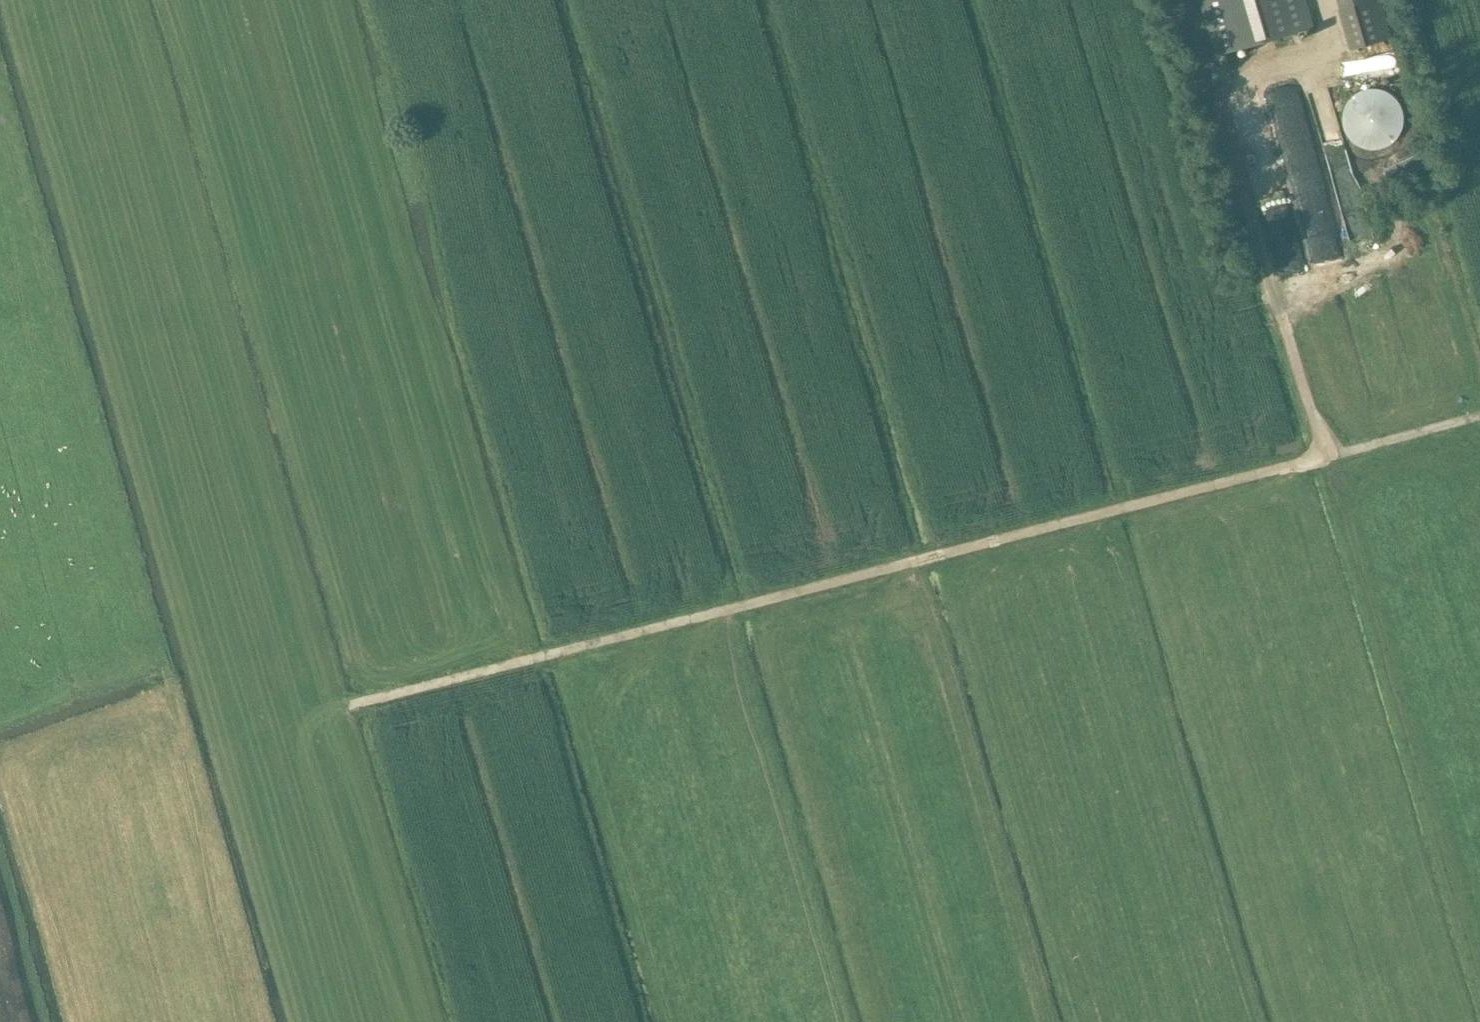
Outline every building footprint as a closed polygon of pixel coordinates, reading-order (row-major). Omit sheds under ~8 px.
[(1216,53),(1312,26),(1304,0),(1200,0),(1216,53)] [(1343,8),(1341,9),(1352,48),(1390,37),(1379,0),(1341,0),(1343,8)]
